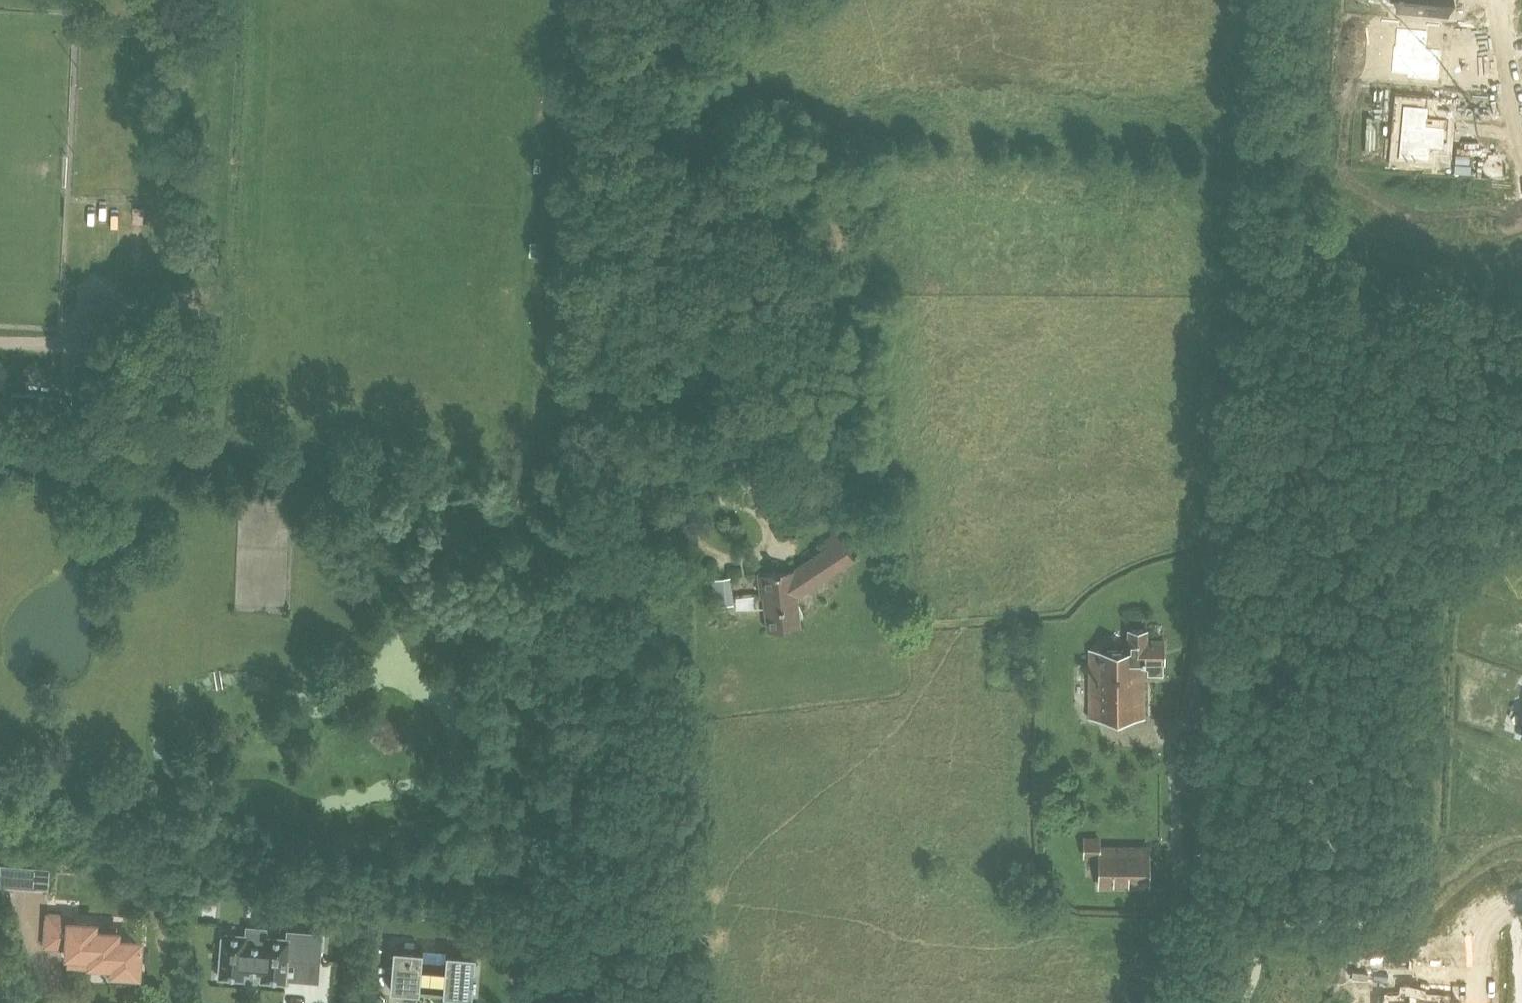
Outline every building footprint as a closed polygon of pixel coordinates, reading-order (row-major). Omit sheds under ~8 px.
[(1397,8),(1447,13),(1448,0),(1398,0),(1397,8)] [(1393,57),(1391,72),(1407,74),(1407,77),(1439,80),(1442,49),(1438,49),(1426,48),(1428,30),(1397,27),(1396,46),(1394,45),(1393,57)] [(1403,102),(1398,155),(1429,158),(1430,146),(1443,147),(1446,116),(1441,115),(1428,114),(1428,104),(1420,103),(1403,102)] [(719,596),(719,622),(799,622),(799,597),(826,597),(833,597),(838,597),(838,667),(839,667),(839,692),(871,692),(871,667),(872,667),(872,596),(871,596),(871,573),(847,573),(847,559),(847,553),(847,550),(873,550),(873,548),(871,548),(871,515),(791,515),(791,548),(789,548),(789,550),(839,550),(839,553),(839,559),(839,572),(837,572),(837,589),(833,589),(826,589),(751,589),(751,584),(751,580),(752,580),(752,561),(752,558),(751,558),(751,459),(718,459),(718,511),(720,511),(720,514),(719,514),(719,550),(743,550),(743,558),(738,558),(738,561),(738,580),(743,580),(743,584),(743,596),(719,596)] [(1128,629),(1129,651),(1089,651),(1089,716),(1144,716),(1144,667),(1147,667),(1147,673),(1163,673),(1163,639),(1146,638),(1146,629),(1128,629)] [(1148,847),(1100,846),(1100,886),(1148,886),(1148,847)] [(13,866),(1,865),(0,882),(0,886),(12,887),(13,866)] [(39,867),(37,889),(49,890),(51,868),(39,867)] [(69,946),(68,953),(91,955),(91,962),(114,964),(114,971),(138,972),(140,940),(117,939),(118,927),(95,925),(95,923),(72,921),(73,914),(47,913),(45,945),(69,946)] [(287,958),(319,961),(322,933),(288,930),(288,938),(266,936),(265,935),(264,937),(265,937),(264,943),(247,942),(247,936),(247,934),(246,934),(224,933),(224,932),(223,932),(223,934),(220,975),(219,975),(219,976),(221,977),(221,976),(242,978),(244,978),(244,977),(244,971),(262,972),(262,978),(261,978),(261,980),(263,980),(263,979),(284,981),(286,982),(286,980),(287,958)] [(390,989),(420,992),(420,988),(443,989),(443,994),(473,996),(476,954),(447,952),(447,949),(423,947),(423,950),(394,947),(390,989)]
